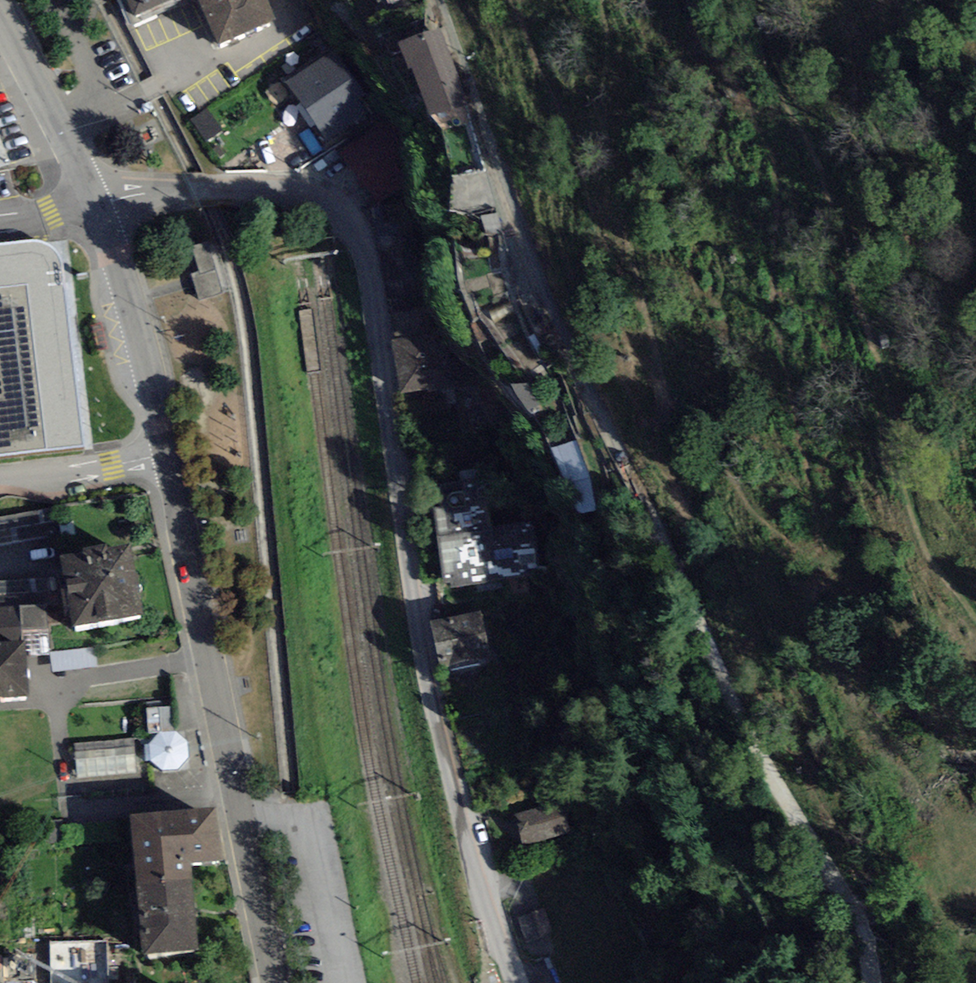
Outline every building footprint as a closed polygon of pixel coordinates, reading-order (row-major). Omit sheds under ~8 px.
[(135,15),(167,0),(128,0),(135,15)] [(219,43),(277,16),(269,0),(198,0),(219,43)] [(467,103),(441,29),(405,42),(399,44),(408,69),(414,67),(431,116),(467,103)] [(332,50),(286,81),(326,140),(372,109),(332,50)] [(388,119),(339,154),(361,184),(410,150),(388,119)] [(62,260),(59,254),(54,248),(48,244),(41,241),(34,240),(0,244),(0,289),(64,282),(62,260)] [(229,295),(212,244),(189,252),(205,303),(229,295)] [(84,446),(64,282),(0,289),(0,456),(84,446)] [(394,345),(389,346),(399,400),(462,388),(457,364),(449,365),(447,353),(436,355),(428,309),(389,316),(394,345)] [(590,474),(576,441),(551,449),(566,484),(579,514),(597,511),(590,474)] [(445,587),(538,574),(531,527),(497,532),(489,473),(430,481),(445,587)] [(0,518),(0,544),(42,542),(40,515),(0,518)] [(73,626),(143,614),(132,546),(107,550),(106,545),(83,549),(84,554),(61,558),(73,626)] [(0,582),(0,597),(56,594),(55,579),(0,582)] [(47,605),(21,606),(22,632),(48,630),(47,605)] [(20,639),(17,606),(0,607),(0,641),(20,639)] [(480,610),(430,621),(440,667),(490,656),(480,610)] [(48,654),(48,630),(22,632),(22,639),(24,639),(26,656),(48,654)] [(29,696),(26,656),(24,639),(22,639),(20,639),(0,641),(0,698),(29,696)] [(94,647),(50,653),(52,674),(97,668),(94,647)] [(175,731),(172,706),(146,709),(149,734),(157,733),(175,731)] [(175,731),(157,733),(150,744),(145,745),(147,762),(150,761),(162,770),(177,769),(188,757),(187,742),(175,731)] [(77,777),(136,772),(132,738),(74,743),(77,777)] [(519,831),(523,847),(573,837),(566,803),(528,811),(532,828),(519,831)] [(191,878),(191,863),(225,859),(214,808),(129,816),(135,884),(191,878)] [(191,878),(135,884),(143,954),(197,949),(191,878)] [(537,912),(515,919),(523,941),(544,934),(537,912)] [(107,941),(49,943),(50,982),(108,982),(107,941)]
